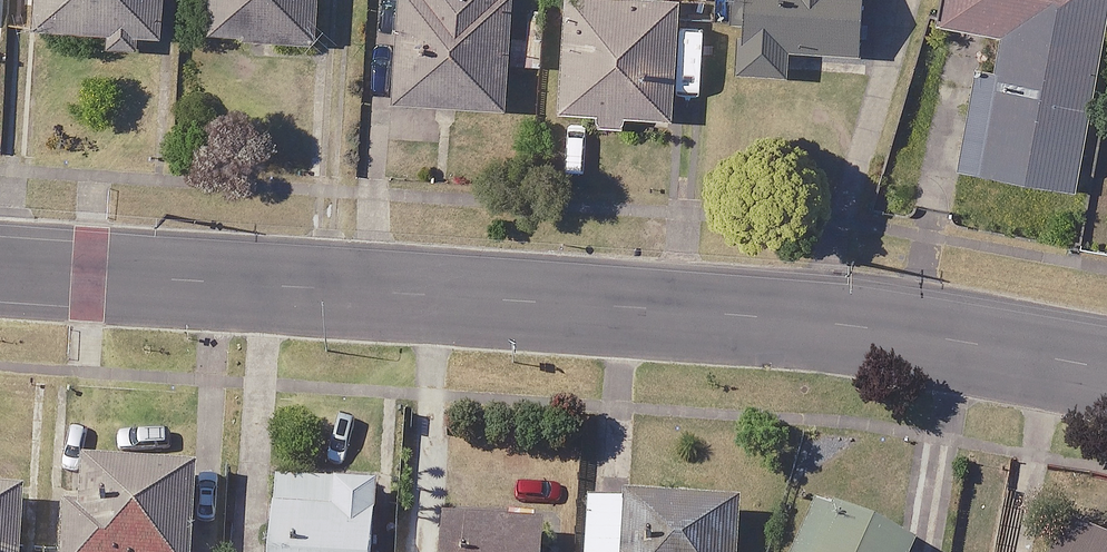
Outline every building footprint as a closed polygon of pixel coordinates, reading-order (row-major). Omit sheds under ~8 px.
[(143,47),(143,36),(163,37),(164,0),(42,0),(41,28),(111,31),(110,45),(143,47)] [(185,32),(316,41),(319,0),(188,0),(185,32)] [(394,52),(390,100),(507,108),(510,66),(543,69),(548,0),(398,0),(394,52)] [(627,115),(676,118),(682,0),(567,0),(562,112),(601,114),(601,127),(626,129),(627,115)] [(717,23),(747,24),(745,73),(792,75),(793,51),(862,54),(865,0),(718,0),(717,23)] [(944,26),(983,32),(960,170),(1079,190),(1106,20),(1106,0),(949,0),(944,26)] [(81,492),(63,491),(60,551),(196,551),(200,471),(83,464),(81,492)] [(276,483),(273,551),(373,551),(376,489),(276,483)] [(28,492),(0,489),(0,551),(23,551),(28,492)] [(744,511),(586,502),(583,551),(742,551),(744,511)] [(916,546),(831,510),(817,504),(796,551),(914,551),(916,546)] [(568,518),(451,510),(448,551),(566,551),(568,518)] [(1072,532),(1064,551),(1106,551),(1106,547),(1072,532)]
